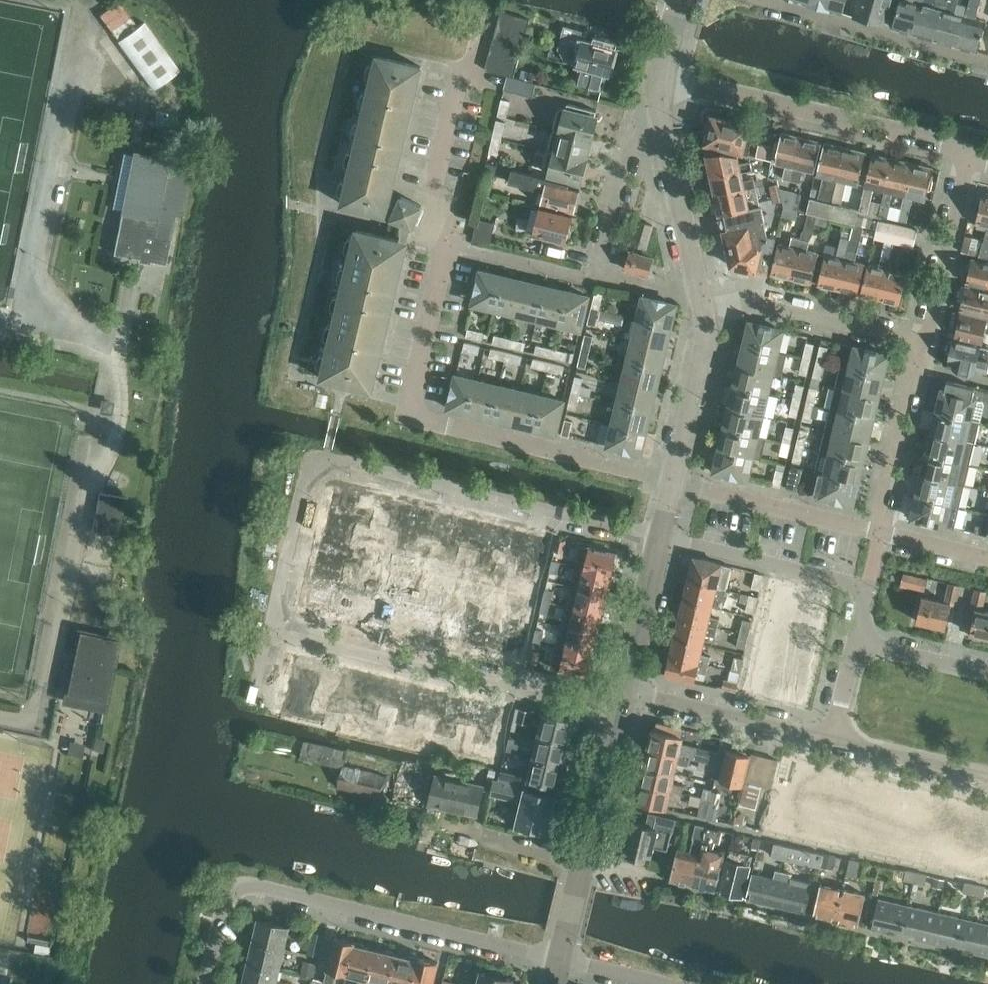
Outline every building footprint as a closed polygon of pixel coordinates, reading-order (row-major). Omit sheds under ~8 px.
[(818,6),(842,13),(846,0),(820,0),(818,6)] [(853,16),(884,24),(891,0),(858,0),(853,16)] [(914,33),(922,3),(922,0),(913,0),(913,1),(911,0),(900,0),(892,27),(914,33)] [(935,39),(946,0),(936,0),(934,7),(922,3),(914,33),(935,39)] [(956,45),(965,15),(954,12),(957,0),(946,0),(935,39),(956,45)] [(956,45),(978,51),(986,21),(975,18),(981,0),(970,0),(965,15),(956,45)] [(485,69),(513,77),(530,19),(501,11),(485,69)] [(143,22),(118,41),(153,89),(179,70),(143,22)] [(609,73),(616,48),(584,40),(586,34),(565,29),(562,43),(581,48),(576,65),(582,66),(577,82),(602,89),(606,73),(609,73)] [(377,55),(370,86),(408,95),(411,80),(416,81),(416,83),(417,83),(421,66),(377,55)] [(504,89),(532,97),(536,84),(507,75),(504,89)] [(370,86),(363,115),(401,124),(408,95),(370,86)] [(498,115),(506,117),(510,101),(501,99),(498,115)] [(559,107),(553,128),(592,138),(598,116),(595,116),(597,110),(568,103),(566,108),(559,107)] [(363,115),(356,144),(394,153),(401,124),(363,115)] [(705,143),(747,153),(751,135),(747,134),(749,125),(711,116),(705,143)] [(496,119),(493,135),(502,137),(505,121),(496,119)] [(553,128),(548,148),(587,158),(592,138),(553,128)] [(783,178),(792,180),(802,137),(782,132),(776,161),(786,164),(783,178)] [(502,137),(493,135),(489,152),(497,154),(502,137)] [(802,137),(792,180),(800,182),(804,168),(815,170),(821,141),(802,137)] [(825,192),(835,194),(846,147),(825,142),(818,173),(829,176),(825,192)] [(757,155),(772,158),(774,147),(759,143),(757,155)] [(356,144),(349,173),(387,182),(394,153),(356,144)] [(846,147),(835,194),(842,195),(845,180),(858,183),(866,152),(846,147)] [(587,158),(548,148),(543,170),(549,171),(549,173),(581,181),(587,158)] [(708,154),(712,173),(751,164),(751,161),(748,161),(740,162),(738,155),(722,151),(708,154)] [(128,211),(122,210),(113,254),(165,264),(175,215),(183,216),(194,162),(170,157),(170,156),(155,153),(154,158),(139,155),(128,211)] [(859,210),(879,214),(882,202),(871,199),(874,186),(885,189),(892,158),(873,153),(859,210)] [(879,214),(898,219),(901,207),(890,204),(893,191),(904,194),(912,162),(892,158),(885,189),(882,202),(879,214)] [(912,162),(904,194),(901,207),(898,219),(907,221),(913,196),(925,198),(932,167),(912,162)] [(483,176),(491,178),(494,165),(486,163),(483,176)] [(712,173),(716,194),(756,186),(754,177),(744,180),(742,171),(752,168),(751,164),(712,173)] [(580,187),(511,170),(509,178),(533,184),(545,187),(541,204),(573,212),(574,209),(577,209),(580,199),(577,198),(580,187)] [(387,182),(349,173),(342,204),(386,214),(386,213),(393,215),(393,216),(413,224),(421,205),(401,196),(400,199),(390,197),(387,211),(385,210),(385,212),(380,211),(387,182)] [(778,183),(770,185),(774,203),(782,200),(779,190),(778,183)] [(720,213),(723,213),(750,207),(747,197),(758,194),(756,186),(716,194),(720,213)] [(790,208),(794,193),(779,190),(782,200),(783,206),(790,208)] [(984,192),(976,223),(987,225),(984,241),(964,236),(961,251),(987,258),(987,193),(984,192)] [(798,209),(807,211),(810,197),(794,193),(790,208),(798,209)] [(807,211),(813,213),(817,199),(810,197),(807,211)] [(813,213),(815,213),(855,223),(857,215),(859,209),(817,199),(813,213)] [(723,213),(727,230),(765,222),(762,205),(750,207),(723,213)] [(796,219),(798,209),(790,208),(783,206),(781,215),(796,219)] [(918,207),(914,222),(927,226),(931,210),(918,207)] [(533,233),(566,241),(567,238),(570,236),(571,231),(569,228),(572,216),(540,208),(533,233)] [(815,213),(813,213),(807,211),(800,238),(791,277),(800,279),(801,282),(807,283),(809,281),(811,282),(817,252),(807,250),(815,213)] [(857,215),(855,223),(862,225),(877,228),(879,220),(857,215)] [(472,239),(490,243),(495,223),(477,219),(472,239)] [(631,244),(645,248),(653,225),(639,220),(631,244)] [(879,220),(877,228),(875,237),(914,246),(918,228),(879,220)] [(765,222),(727,230),(724,231),(731,265),(750,270),(767,274),(776,236),(768,234),(765,222)] [(850,239),(838,288),(847,290),(848,293),(853,294),(856,292),(857,292),(865,263),(854,261),(862,225),(855,223),(852,239),(850,239)] [(356,229),(349,260),(394,270),(401,241),(401,240),(356,229)] [(782,275),(791,277),(800,238),(792,236),(790,246),(779,243),(772,272),(773,273),(774,276),(780,277),(782,275)] [(829,286),(838,288),(850,239),(841,237),(836,257),(826,254),(818,283),(820,284),(821,287),(827,288),(829,286)] [(890,258),(881,298),(889,300),(891,303),(896,304),(899,302),(900,303),(907,273),(897,271),(903,244),(894,242),(890,258)] [(625,268),(649,275),(653,258),(629,251),(625,268)] [(872,296),(881,298),(890,258),(881,256),(879,267),(868,264),(861,293),(863,294),(864,297),(870,298),(872,296)] [(987,287),(987,262),(972,258),(971,261),(969,262),(967,269),(969,272),(966,282),(987,287)] [(349,260),(342,289),(387,299),(394,270),(349,260)] [(473,303),(495,308),(503,275),(481,270),(473,303)] [(495,308),(516,313),(523,283),(503,278),(504,276),(503,275),(495,308)] [(516,313),(537,318),(544,288),(523,283),(516,313)] [(966,285),(965,288),(962,290),(961,296),(962,299),(960,309),(987,315),(987,291),(966,285)] [(537,318),(558,323),(566,290),(565,290),(564,293),(544,288),(537,318)] [(342,289),(335,318),(380,329),(387,299),(342,289)] [(566,290),(558,323),(580,328),(588,296),(566,290)] [(595,292),(592,306),(599,308),(603,294),(595,292)] [(643,296),(638,318),(671,326),(676,304),(643,296)] [(599,308),(592,306),(588,323),(596,325),(599,308)] [(623,314),(601,309),(598,320),(621,325),(623,314)] [(987,320),(960,313),(959,316),(956,317),(954,323),(957,326),(955,336),(982,342),(987,320)] [(335,318),(328,347),(373,358),(380,329),(335,318)] [(638,318),(633,339),(663,347),(668,327),(670,327),(671,326),(638,318)] [(744,345),(747,345),(747,344),(777,351),(782,329),(750,322),(744,345)] [(466,336),(482,340),(483,332),(468,328),(466,336)] [(585,334),(581,349),(589,351),(593,336),(585,334)] [(493,342),(508,346),(510,338),(494,335),(493,342)] [(510,338),(508,346),(524,350),(526,342),(510,338)] [(633,339),(628,360),(658,368),(663,347),(633,339)] [(954,364),(954,367),(975,372),(976,369),(987,371),(987,369),(987,348),(954,340),(953,342),(950,344),(948,350),(951,353),(949,362),(954,364)] [(464,342),(463,350),(478,354),(480,346),(464,342)] [(807,342),(803,357),(811,359),(814,344),(807,342)] [(747,344),(747,345),(742,365),(772,372),(777,351),(747,344)] [(535,353),(551,356),(552,348),(537,345),(535,353)] [(820,345),(816,361),(824,363),(828,347),(820,345)] [(855,346),(850,369),(883,376),(888,354),(855,346)] [(373,358),(328,347),(321,377),(372,389),(376,372),(375,372),(374,374),(370,373),(373,358)] [(489,356),(505,360),(507,352),(491,348),(489,356)] [(552,348),(551,356),(566,360),(568,352),(552,348)] [(589,351),(581,349),(578,365),(586,367),(589,351)] [(507,352),(505,360),(521,364),(522,356),(507,352)] [(568,352),(566,360),(572,362),(574,354),(568,352)] [(811,359),(803,357),(799,373),(807,375),(811,359)] [(531,366),(547,370),(549,362),(533,358),(531,366)] [(628,360),(623,381),(653,389),(658,368),(628,360)] [(824,363),(816,361),(813,376),(820,378),(824,363)] [(549,362),(547,370),(563,374),(565,366),(549,362)] [(742,365),(737,386),(767,393),(772,372),(742,365)] [(850,369),(845,390),(875,397),(880,377),(882,378),(883,376),(850,369)] [(448,408),(470,413),(478,380),(456,375),(448,408)] [(575,376),(571,392),(579,394),(583,378),(575,376)] [(472,411),(492,416),(499,385),(478,380),(470,413),(471,413),(472,411)] [(942,389),(937,411),(980,422),(984,404),(982,401),(975,399),(975,397),(972,397),(975,387),(947,380),(945,390),(942,389)] [(623,381),(618,402),(648,410),(653,389),(623,381)] [(797,383),(793,400),(801,401),(804,385),(797,383)] [(492,416),(513,420),(520,390),(499,385),(492,416)] [(737,386),(732,407),(762,414),(767,393),(737,386)] [(810,387),(806,403),(810,403),(814,404),(818,388),(810,387)] [(532,428),(533,428),(541,395),(520,390),(513,420),(533,425),(532,428)] [(845,390),(840,411),(870,418),(875,397),(845,390)] [(579,394),(571,392),(568,407),(576,409),(579,394)] [(541,395),(533,428),(555,433),(563,400),(541,395)] [(801,401),(793,400),(789,415),(797,417),(801,401)] [(618,402),(613,424),(646,431),(646,430),(644,429),(648,410),(618,402)] [(810,403),(806,403),(803,418),(810,420),(814,404),(810,403)] [(732,407),(727,428),(757,435),(762,414),(732,407)] [(840,411),(835,432),(865,439),(870,418),(840,411)] [(939,413),(934,433),(975,443),(980,422),(937,411),(937,413),(939,413)] [(561,435),(569,436),(573,421),(565,419),(561,435)] [(646,431),(613,424),(608,446),(615,447),(614,451),(632,456),(633,452),(640,453),(646,431)] [(786,426),(783,442),(790,443),(794,428),(786,426)] [(720,449),(753,457),(762,459),(767,438),(757,435),(727,428),(722,448),(720,447),(720,449)] [(800,429),(796,445),(804,447),(808,431),(800,429)] [(835,432),(830,453),(860,460),(865,439),(835,432)] [(934,433),(929,454),(970,464),(975,443),(934,433)] [(790,443),(783,442),(779,457),(787,459),(790,443)] [(804,447),(796,445),(793,460),(800,462),(804,447)] [(753,457),(720,449),(714,471),(722,472),(721,476),(739,481),(740,477),(747,479),(753,457)] [(830,453),(825,472),(825,474),(858,482),(858,480),(856,480),(860,460),(830,453)] [(925,475),(955,482),(965,485),(970,464),(929,454),(925,475)] [(772,484),(780,486),(784,471),(776,469),(772,484)] [(858,482),(825,474),(825,472),(819,471),(814,494),(827,497),(826,501),(844,506),(845,502),(852,504),(858,482)] [(790,472),(786,488),(794,490),(798,474),(790,472)] [(917,494),(917,496),(950,503),(955,482),(925,475),(920,495),(917,494)] [(334,485),(306,604),(334,611),(362,492),(334,485)] [(99,493),(92,530),(117,535),(125,498),(99,493)] [(950,503),(917,496),(912,518),(919,519),(918,523),(936,528),(937,524),(954,528),(960,506),(950,503)] [(382,511),(390,513),(392,502),(385,500),(382,511)] [(391,531),(550,562),(556,533),(396,502),(391,531)] [(356,525),(375,526),(374,536),(388,537),(388,519),(373,519),(374,506),(357,505),(356,525)] [(983,518),(979,534),(987,536),(987,530),(987,513),(984,512),(983,518)] [(555,550),(563,552),(565,540),(558,539),(555,550)] [(350,542),(349,562),(380,564),(381,544),(350,542)] [(573,555),(571,563),(612,573),(617,553),(590,546),(587,559),(573,555)] [(694,557),(689,580),(727,589),(732,566),(694,557)] [(550,571),(558,573),(560,561),(553,560),(550,571)] [(429,604),(447,608),(455,566),(432,562),(428,587),(432,588),(429,604)] [(413,565),(390,563),(387,590),(406,592),(407,578),(412,579),(413,565)] [(583,576),(580,587),(607,594),(612,573),(571,563),(568,572),(583,576)] [(468,589),(491,595),(495,576),(472,571),(468,589)] [(752,587),(760,590),(764,574),(756,572),(752,587)] [(901,585),(929,592),(931,580),(904,573),(901,585)] [(506,600),(529,607),(535,586),(512,579),(506,600)] [(689,580),(684,600),(711,607),(714,596),(724,599),(727,589),(689,580)] [(792,581),(788,595),(827,605),(830,590),(792,581)] [(951,604),(956,605),(960,585),(950,582),(945,602),(922,596),(917,620),(946,627),(951,604)] [(563,596),(561,604),(602,614),(607,594),(580,587),(577,599),(563,596)] [(546,588),(543,600),(551,602),(553,590),(546,588)] [(982,610),(987,591),(976,588),(971,608),(976,609),(970,632),(987,636),(987,611),(982,610)] [(470,593),(469,605),(486,607),(487,594),(470,593)] [(749,594),(745,611),(754,613),(758,597),(749,594)] [(368,625),(527,656),(533,625),(374,595),(368,625)] [(788,595),(785,611),(823,620),(827,605),(788,595)] [(551,602),(543,600),(540,612),(548,613),(551,602)] [(684,600),(679,619),(717,628),(719,618),(709,616),(711,607),(684,600)] [(573,616),(570,628),(597,635),(602,614),(561,604),(559,613),(573,616)] [(785,611),(782,626),(820,635),(823,620),(785,611)] [(679,619),(675,637),(702,644),(705,634),(715,636),(717,628),(679,619)] [(743,619),(740,632),(749,635),(752,621),(743,619)] [(782,626),(778,640),(816,650),(820,635),(782,626)] [(553,636),(551,645),(592,655),(597,635),(570,628),(567,640),(553,636)] [(533,641),(541,643),(544,631),(536,629),(533,641)] [(67,692),(105,700),(118,639),(79,631),(72,666),(67,692)] [(749,635),(740,632),(737,646),(746,648),(749,635)] [(675,637),(670,656),(708,665),(710,656),(700,653),(702,644),(675,637)] [(778,640),(775,655),(813,664),(816,650),(778,640)] [(592,655),(551,645),(549,654),(563,657),(560,669),(587,676),(592,655)] [(528,661),(536,663),(539,652),(531,650),(528,661)] [(291,653),(284,714),(312,718),(319,656),(291,653)] [(775,655),(771,669),(810,679),(813,664),(775,655)] [(708,665),(670,656),(666,675),(693,681),(696,671),(706,673),(708,665)] [(731,670),(740,672),(743,658),(735,656),(731,670)] [(508,732),(515,703),(357,667),(350,695),(360,698),(354,725),(375,730),(381,703),(400,707),(394,734),(412,738),(418,712),(478,725),(475,740),(492,744),(496,730),(508,732)] [(771,669),(768,684),(806,693),(810,679),(771,669)] [(722,688),(736,691),(738,683),(724,680),(722,688)] [(768,684),(765,699),(803,708),(806,693),(768,684)] [(520,708),(517,720),(529,723),(531,710),(520,708)] [(309,719),(338,725),(340,716),(311,709),(309,719)] [(542,723),(539,735),(569,743),(574,720),(540,712),(537,722),(542,723)] [(455,733),(455,720),(440,719),(439,732),(455,733)] [(653,729),(649,747),(690,757),(700,759),(715,763),(718,752),(694,746),(692,749),(681,746),(683,736),(681,736),(683,728),(657,722),(655,730),(653,729)] [(539,735),(534,758),(563,765),(565,755),(569,754),(571,746),(569,744),(569,743),(539,735)] [(95,737),(92,750),(102,752),(105,739),(95,737)] [(509,738),(506,751),(517,753),(519,744),(516,740),(509,738)] [(343,768),(338,787),(381,798),(387,776),(344,765),(347,751),(305,740),(300,757),(343,768)] [(649,747),(645,765),(675,772),(677,762),(688,765),(690,757),(649,747)] [(727,749),(720,780),(743,785),(750,755),(747,754),(746,751),(739,750),(737,752),(727,749)] [(746,780),(762,784),(772,787),(778,759),(752,753),(745,780),(746,780)] [(563,765),(534,758),(528,780),(558,787),(558,785),(562,784),(564,775),(561,773),(563,765)] [(713,771),(715,763),(700,759),(698,767),(713,771)] [(392,801),(423,809),(430,781),(432,773),(401,765),(392,801)] [(645,765),(640,783),(682,793),(684,784),(673,782),(675,772),(645,765)] [(489,768),(487,778),(495,780),(497,770),(489,768)] [(429,804),(477,815),(483,785),(436,774),(429,804)] [(518,825),(546,831),(551,808),(554,809),(557,800),(554,799),(554,796),(528,790),(528,788),(495,780),(491,794),(524,801),(518,825)] [(762,784),(746,780),(740,804),(756,808),(762,784)] [(682,793),(640,783),(636,801),(666,808),(669,798),(680,800),(682,793)] [(705,788),(702,797),(711,799),(713,790),(705,788)] [(713,790),(711,799),(710,803),(718,805),(721,792),(713,790)] [(711,799),(702,797),(698,816),(706,818),(710,803),(711,799)] [(638,856),(649,859),(653,845),(668,849),(675,819),(650,813),(647,825),(632,821),(624,853),(627,853),(629,856),(635,858),(638,856)] [(794,819),(780,816),(777,832),(791,835),(794,819)] [(671,879),(693,885),(707,827),(697,825),(691,852),(679,849),(671,879)] [(707,827),(693,885),(715,890),(724,851),(712,848),(713,842),(718,843),(721,830),(707,827)] [(733,835),(719,891),(743,897),(750,865),(731,860),(734,848),(738,849),(741,837),(733,835)] [(772,855),(787,858),(790,846),(775,843),(772,855)] [(790,846),(787,858),(821,866),(824,854),(790,846)] [(824,853),(821,866),(833,869),(836,856),(836,854),(824,852),(824,853)] [(848,858),(844,873),(857,876),(860,861),(848,858)] [(904,879),(914,881),(916,872),(906,870),(904,879)] [(916,872),(914,881),(925,883),(927,874),(916,872)] [(746,898),(776,905),(782,880),(752,873),(746,898)] [(935,876),(933,884),(943,886),(944,878),(935,876)] [(782,880),(776,905),(805,912),(811,887),(782,880)] [(963,891),(973,894),(975,884),(965,882),(963,891)] [(814,914),(836,919),(843,890),(820,884),(814,914)] [(975,884),(973,894),(983,896),(985,887),(975,884)] [(843,890),(836,919),(858,925),(865,895),(843,890)] [(890,927),(902,930),(908,905),(878,898),(871,928),(888,932),(890,927)] [(915,938),(931,941),(938,912),(908,905),(902,930),(916,933),(915,938)] [(948,940),(962,944),(967,919),(938,912),(931,941),(947,945),(948,940)] [(254,938),(253,940),(285,948),(289,932),(298,934),(299,928),(259,919),(256,928),(253,929),(252,936),(254,938)] [(987,955),(987,924),(967,919),(962,944),(975,947),(974,951),(987,955)] [(308,952),(319,954),(324,934),(312,931),(308,952)] [(354,942),(335,937),(324,981),(313,978),(312,983),(323,983),(324,981),(333,983),(336,971),(347,974),(354,942)] [(248,950),(246,962),(280,970),(285,948),(253,940),(251,949),(248,950)] [(368,979),(375,949),(365,947),(364,944),(354,942),(347,974),(359,977),(357,983),(366,983),(368,979)] [(389,983),(397,955),(395,954),(393,951),(387,950),(384,951),(375,949),(368,979),(389,983)] [(418,957),(409,955),(406,957),(397,955),(389,983),(412,983),(418,957)] [(418,957),(412,983),(432,983),(438,962),(418,957)] [(301,974),(313,977),(316,964),(304,961),(301,974)] [(246,962),(243,973),(245,975),(244,981),(255,983),(291,983),(277,979),(280,970),(246,962)] [(443,983),(456,983),(460,967),(447,964),(443,983)] [(478,983),(514,983),(513,981),(513,979),(481,972),(478,983)]
